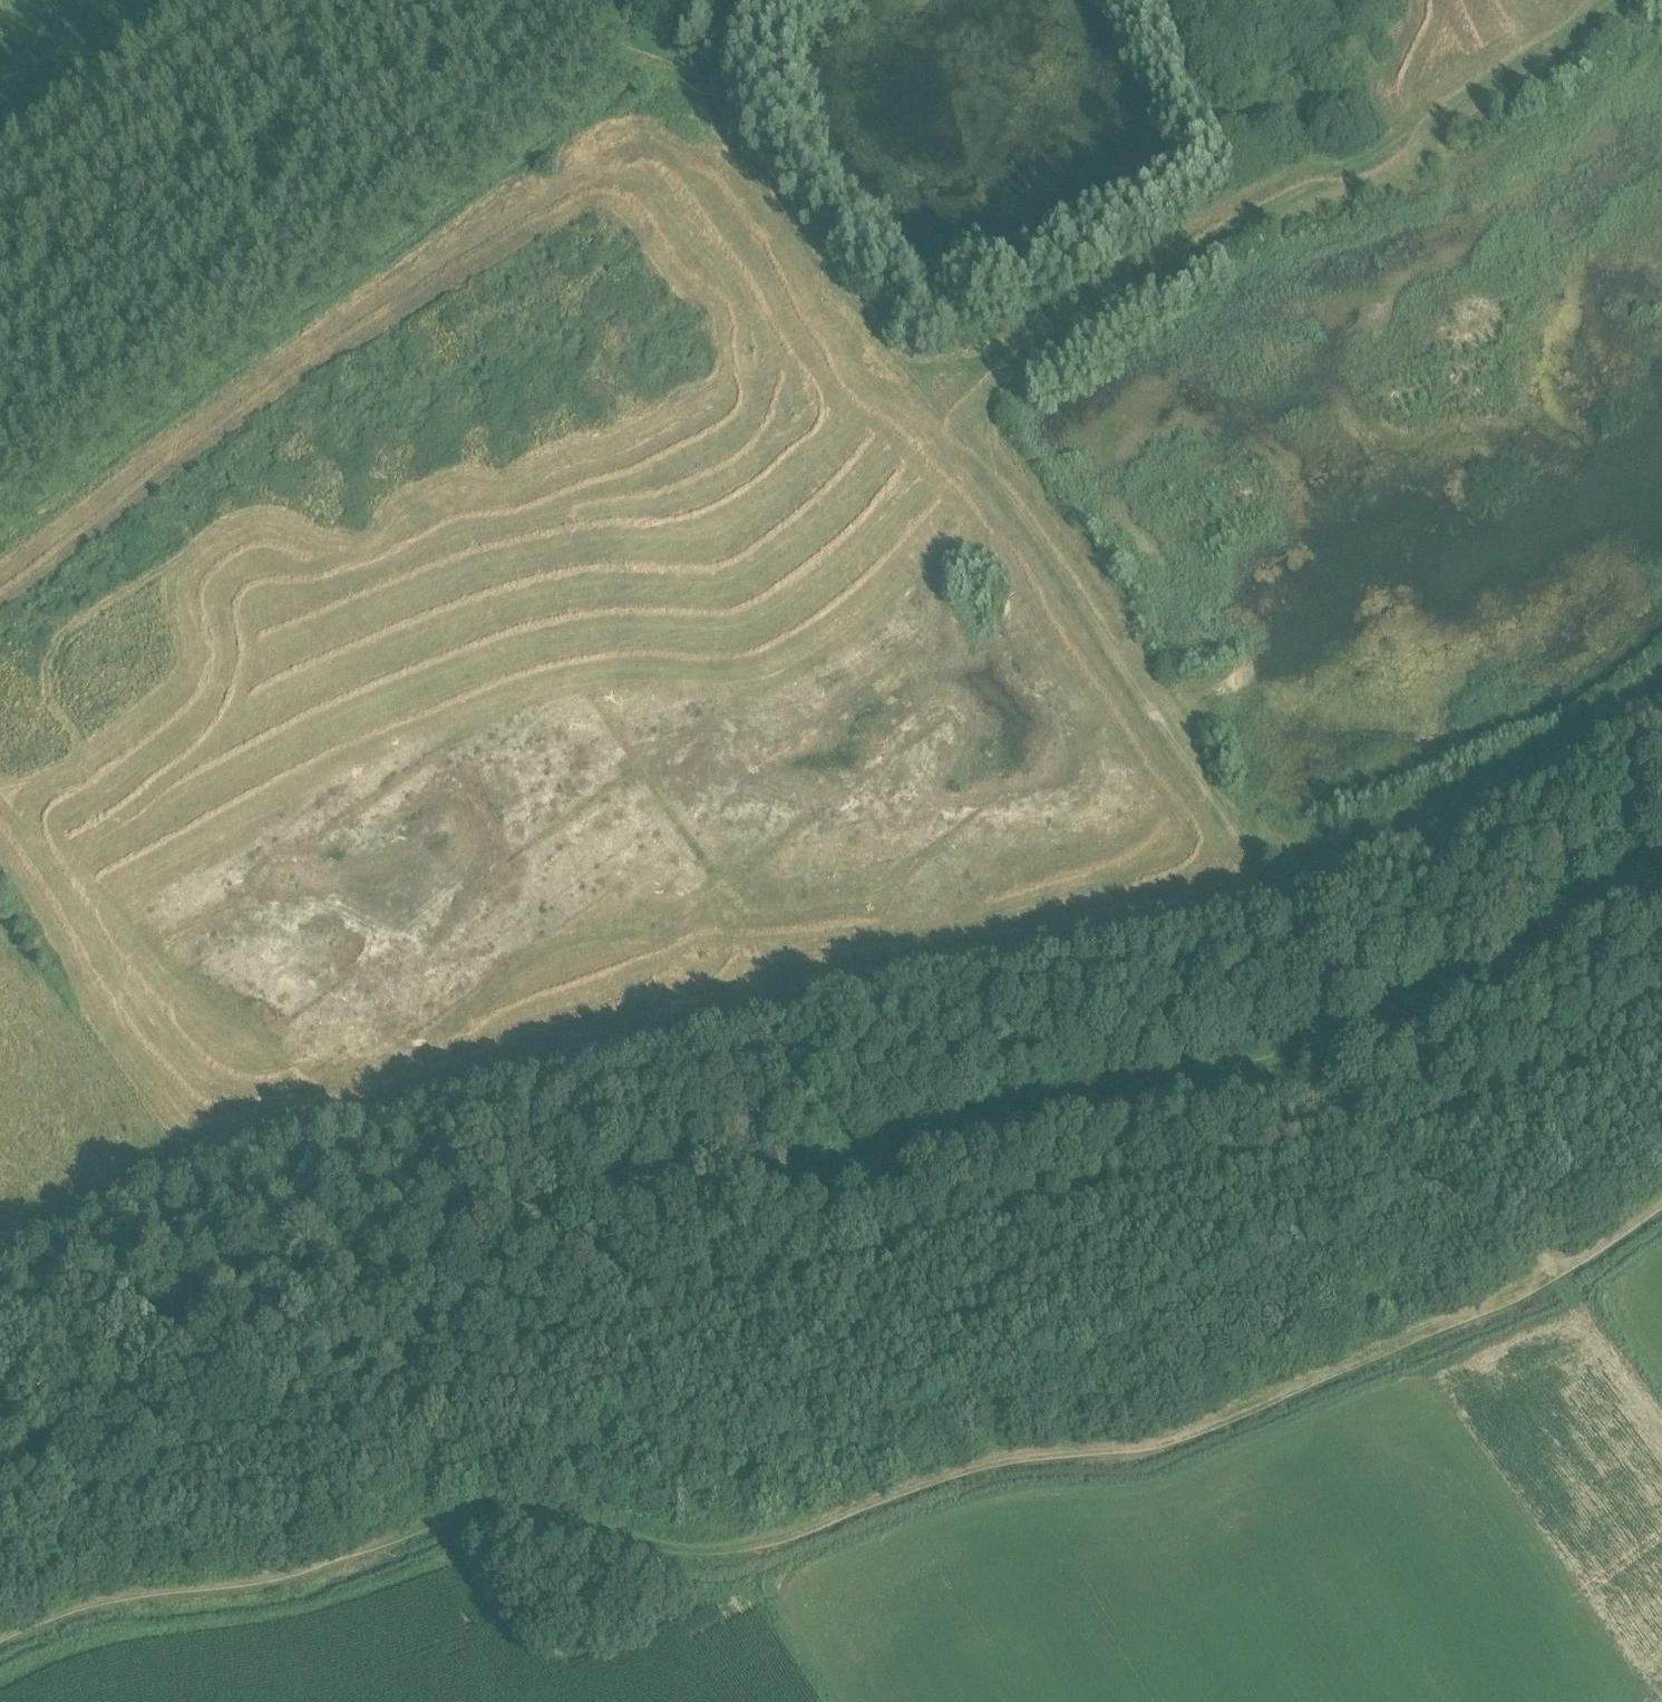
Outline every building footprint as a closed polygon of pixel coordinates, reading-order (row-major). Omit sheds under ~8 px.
[(1403,1167),(1427,1179),(1431,1169),(1407,1158),(1403,1167)]
